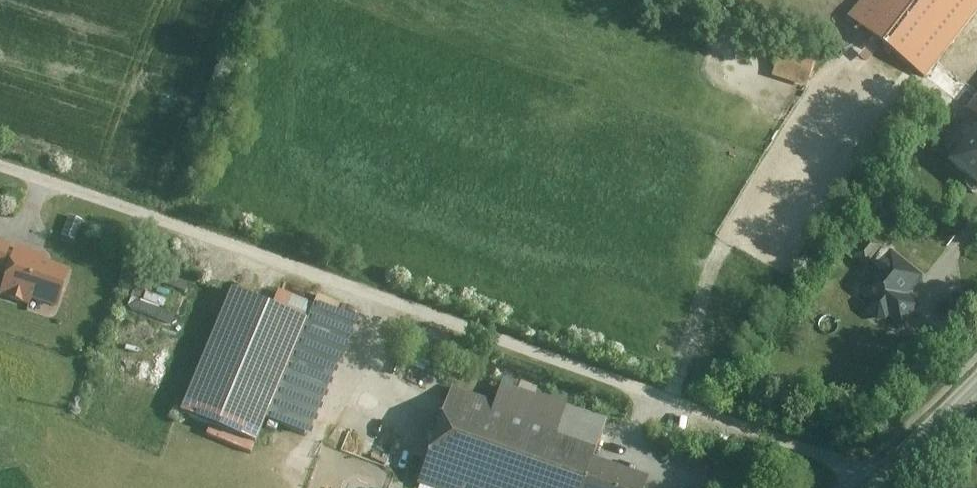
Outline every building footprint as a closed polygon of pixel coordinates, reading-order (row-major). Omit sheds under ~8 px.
[(857,18),(930,74),(976,12),(976,0),(871,0),(857,18)] [(786,48),(777,75),(809,85),(817,58),(786,48)] [(960,162),(976,176),(976,141),(960,162)] [(0,244),(0,274),(7,276),(15,247),(0,244)] [(52,256),(15,247),(7,276),(3,298),(35,307),(37,300),(63,307),(71,278),(48,272),(52,256)] [(930,280),(898,254),(866,294),(879,304),(875,309),(876,316),(887,324),(893,323),(898,317),(914,330),(928,312),(914,300),(930,280)] [(144,268),(129,307),(174,324),(178,314),(165,309),(169,299),(148,291),(156,272),(144,268)] [(315,324),(241,293),(191,413),(266,445),(276,422),(321,440),(369,325),(323,305),(315,324)] [(609,471),(598,468),(604,451),(486,411),(488,405),(450,392),(417,487),(422,487),(603,487),(609,471)] [(609,471),(603,487),(658,487),(609,471)]
